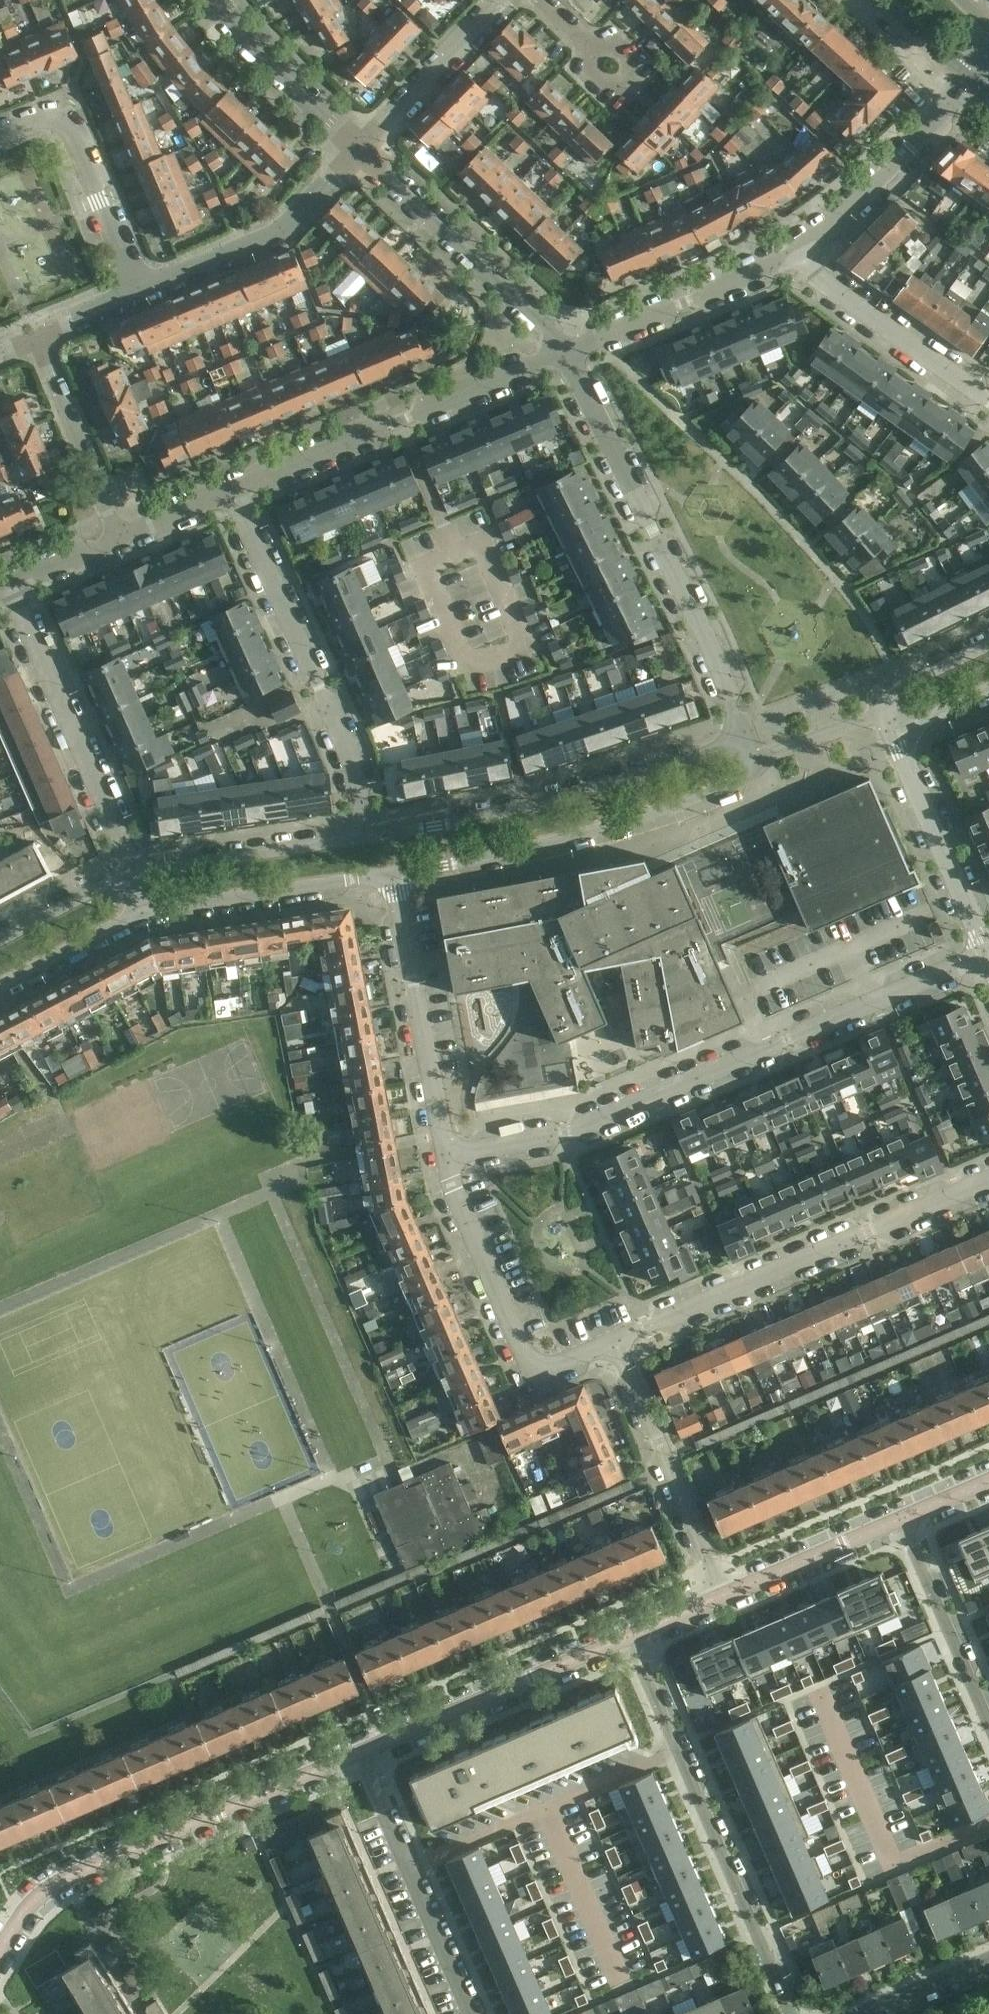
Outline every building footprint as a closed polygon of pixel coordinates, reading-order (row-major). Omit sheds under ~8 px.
[(155,0),(116,0),(128,19),(157,3),(155,0)] [(297,7),(309,27),(314,25),(333,13),(337,11),(343,8),(339,0),(308,0),(297,7)] [(356,4),(362,10),(371,2),(369,0),(360,0),(356,4)] [(401,3),(407,10),(416,1),(415,0),(405,0),(401,3)] [(660,8),(652,0),(626,0),(624,2),(646,23),(660,8)] [(724,0),(706,0),(719,12),(727,3),(724,0)] [(811,48),(831,25),(815,11),(817,9),(816,6),(810,0),(770,0),(765,6),(811,48)] [(413,16),(422,7),(416,1),(407,10),(413,16)] [(368,16),(377,8),(371,2),(362,10),(368,16)] [(646,23),(667,43),(688,22),(666,2),(660,8),(646,23)] [(157,3),(128,19),(144,47),(172,28),(157,3)] [(0,10),(0,23),(12,19),(7,7),(0,10)] [(382,27),(403,48),(420,31),(398,10),(382,27)] [(333,13),(314,25),(329,50),(348,39),(333,13)] [(116,18),(105,22),(108,31),(120,26),(116,18)] [(7,39),(18,35),(12,19),(0,23),(7,39)] [(512,21),(491,43),(494,46),(488,53),(502,66),(528,38),(512,21)] [(688,22),(667,43),(688,64),(709,43),(688,22)] [(55,67),(63,64),(77,58),(62,23),(40,32),(55,67)] [(848,41),(831,25),(811,48),(828,63),(848,41)] [(112,39),(123,35),(120,26),(108,31),(112,39)] [(403,48),(382,27),(365,44),(368,47),(386,64),(387,65),(403,48)] [(189,51),(172,28),(144,47),(163,71),(189,51)] [(34,76),(55,67),(40,32),(19,41),(22,48),(34,76)] [(90,59),(109,51),(101,32),(82,40),(90,59)] [(741,43),(729,32),(721,41),(733,52),(741,43)] [(528,38),(502,66),(519,83),(546,55),(528,38)] [(828,63),(845,79),(865,57),(848,41),(828,63)] [(351,42),(336,52),(342,62),(358,53),(351,42)] [(386,64),(368,47),(348,68),(366,85),(386,64)] [(34,76),(22,48),(4,56),(9,67),(1,71),(7,87),(34,76)] [(729,49),(707,73),(714,80),(736,56),(729,49)] [(90,59),(101,87),(121,79),(109,51),(90,59)] [(206,73),(189,51),(163,71),(183,96),(206,73)] [(880,71),(865,57),(845,79),(853,86),(861,94),(863,91),(880,71)] [(144,60),(136,65),(143,75),(150,70),(144,60)] [(129,70),(136,80),(143,75),(136,65),(129,70)] [(677,90),(701,115),(702,114),(698,110),(718,89),(697,69),(677,90)] [(143,75),(150,85),(157,80),(150,70),(143,75)] [(896,85),(880,71),(863,91),(882,107),(896,93),(894,91),(894,87),(896,85)] [(463,72),(446,90),(474,116),(490,99),(485,93),(463,72)] [(227,93),(206,73),(183,96),(205,116),(227,93)] [(786,86),(773,74),(765,83),(778,95),(786,86)] [(136,80),(142,90),(150,85),(143,75),(136,80)] [(502,83),(493,75),(487,81),(496,90),(502,83)] [(101,87),(113,114),(132,106),(121,79),(101,87)] [(481,87),(490,96),(496,90),(487,81),(481,87)] [(548,124),(568,103),(546,83),(526,104),(548,124)] [(869,122),(882,107),(863,91),(861,94),(853,86),(852,89),(851,92),(853,94),(846,102),(869,122)] [(701,115),(677,90),(674,87),(657,105),(668,115),(661,122),(672,133),(680,124),(686,130),(701,115)] [(474,116),(446,90),(430,106),(431,107),(458,133),(474,116)] [(228,92),(227,93),(205,116),(200,122),(213,135),(242,105),(228,92)] [(796,96),(788,105),(795,111),(803,102),(796,96)] [(767,109),(758,100),(752,107),(761,115),(767,109)] [(801,116),(809,108),(803,102),(795,111),(801,116)] [(869,122),(846,102),(829,120),(847,136),(844,139),(848,144),(869,122)] [(113,114),(124,141),(152,130),(140,103),(132,106),(113,114)] [(589,124),(568,103),(548,124),(570,144),(589,124)] [(242,105),(213,135),(227,148),(256,119),(242,105)] [(637,132),(657,152),(660,155),(675,140),(670,135),(672,133),(661,122),(668,115),(657,105),(633,129),(637,132)] [(514,106),(505,115),(511,121),(520,112),(514,106)] [(458,133),(431,107),(410,128),(428,145),(430,143),(437,149),(455,130),(458,133)] [(746,113),(755,121),(761,115),(752,107),(746,113)] [(826,116),(816,108),(811,114),(820,123),(826,116)] [(167,111),(157,118),(161,126),(172,119),(167,111)] [(517,127),(526,118),(520,112),(511,121),(517,127)] [(805,121),(814,129),(820,123),(811,114),(805,121)] [(192,117),(182,124),(187,132),(197,125),(192,117)] [(166,133),(177,127),(172,119),(161,126),(166,133)] [(269,132),(256,119),(227,148),(241,161),(269,132)] [(731,130),(721,122),(716,128),(725,136),(731,130)] [(589,124),(570,144),(592,165),(597,160),(611,145),(589,124)] [(192,139),(202,133),(197,125),(187,132),(192,139)] [(710,134),(719,143),(725,136),(716,128),(710,134)] [(124,141),(136,168),(163,157),(152,130),(124,141)] [(283,145),(269,132),(241,161),(255,174),(283,145)] [(657,152),(637,132),(616,153),(623,160),(615,168),(624,176),(631,168),(637,173),(657,152)] [(482,142),(473,133),(467,140),(476,149),(482,142)] [(744,142),(735,134),(729,141),(738,149),(744,142)] [(517,135),(508,143),(514,150),(523,141),(517,135)] [(796,152),(815,175),(834,159),(814,136),(796,152)] [(460,146),(469,155),(476,149),(467,140),(460,146)] [(975,153),(956,140),(929,167),(952,184),(975,153)] [(521,156),(530,148),(523,141),(514,150),(521,156)] [(723,147),(732,155),(738,149),(729,141),(723,147)] [(283,145),(255,174),(269,188),(297,158),(283,145)] [(476,191),(503,163),(485,146),(458,174),(476,191)] [(555,146),(547,155),(552,161),(561,153),(555,146)] [(689,154),(674,162),(677,170),(696,162),(698,163),(704,157),(695,148),(689,154)] [(213,150),(203,157),(208,164),(218,157),(213,150)] [(136,168),(143,186),(181,170),(174,152),(163,157),(136,168)] [(796,152),(779,166),(778,167),(793,194),(794,194),(815,175),(796,152)] [(193,153),(183,158),(188,166),(198,160),(193,153)] [(558,167),(567,159),(561,153),(552,161),(558,167)] [(975,153),(952,184),(971,198),(988,172),(988,168),(983,163),(983,159),(975,153)] [(213,171),(223,165),(218,157),(208,164),(213,171)] [(192,174),(202,168),(198,160),(188,166),(192,174)] [(503,163),(476,191),(493,208),(520,179),(503,163)] [(758,176),(774,206),(795,196),(794,194),(793,194),(778,167),(779,166),(778,165),(758,176)] [(551,167),(542,176),(548,182),(557,174),(551,167)] [(704,180),(699,169),(691,172),(695,184),(704,180)] [(143,186),(150,204),(189,187),(181,170),(143,186)] [(682,176),(687,187),(695,184),(691,172),(682,176)] [(971,198),(988,211),(988,172),(971,198)] [(554,188),(563,180),(557,174),(548,182),(554,188)] [(744,222),(774,206),(758,176),(737,187),(745,202),(736,207),(744,222)] [(493,208),(509,223),(536,195),(520,179),(493,208)] [(233,185),(221,190),(224,198),(236,193),(233,185)] [(664,196),(659,186),(651,189),(656,200),(664,196)] [(189,187),(150,204),(158,221),(196,205),(189,187)] [(723,233),(744,222),(736,207),(745,202),(737,187),(707,203),(723,233)] [(214,188),(202,193),(206,201),(217,196),(214,188)] [(643,193),(648,204),(656,200),(651,189),(643,193)] [(228,206),(239,202),(236,193),(224,198),(228,206)] [(509,223),(526,239),(547,217),(553,211),(536,195),(509,223)] [(209,209),(221,205),(217,196),(206,201),(209,209)] [(586,197),(578,206),(584,212),(593,204),(586,197)] [(619,209),(614,197),(606,201),(610,212),(619,209)] [(341,200),(320,221),(334,235),(355,213),(341,200)] [(597,205),(602,216),(610,212),(606,201),(597,205)] [(896,202),(882,216),(906,240),(910,237),(906,233),(917,223),(896,202)] [(723,233),(707,203),(686,214),(702,243),(701,243),(702,245),(723,233)] [(591,218),(599,210),(593,204),(584,212),(591,218)] [(196,205),(158,221),(165,239),(203,223),(196,205)] [(678,252),(701,243),(702,243),(686,214),(684,208),(663,217),(678,252)] [(334,235),(348,248),(368,226),(355,213),(334,235)] [(882,216),(869,229),(890,250),(900,240),(903,243),(906,240),(882,216)] [(564,233),(547,217),(526,239),(543,256),(564,233)] [(656,262),(678,252),(663,217),(641,226),(656,262)] [(368,226),(348,248),(340,256),(353,269),(382,239),(368,226)] [(635,271),(656,262),(641,226),(620,235),(623,243),(635,271)] [(869,229),(855,243),(876,264),(877,263),(881,267),(904,284),(911,275),(913,273),(902,263),(890,250),(869,229)] [(564,233),(543,256),(560,272),(581,250),(564,233)] [(948,233),(942,242),(953,250),(959,241),(948,233)] [(396,252),(382,239),(353,269),(366,282),(396,252)] [(919,241),(913,247),(916,249),(922,254),(916,262),(918,264),(929,251),(919,241)] [(972,250),(959,241),(953,250),(954,250),(947,261),(953,265),(961,253),(966,257),(972,250)] [(635,271),(623,243),(601,252),(612,280),(635,271)] [(855,243),(841,258),(838,260),(893,300),(904,284),(881,267),(877,263),(876,264),(855,243)] [(96,245),(89,248),(92,255),(99,252),(96,245)] [(311,247),(300,252),(303,260),(315,255),(311,247)] [(913,247),(907,253),(916,262),(922,254),(916,249),(913,247)] [(292,250),(274,258),(291,296),(308,289),(304,278),(292,250)] [(409,265),(396,252),(366,282),(381,295),(409,265)] [(306,268),(318,263),(315,255),(303,260),(306,268)] [(274,258),(257,265),(273,303),(291,296),(274,258)] [(988,267),(977,260),(973,266),(983,274),(988,267)] [(257,265),(239,272),(255,310),(273,303),(257,265)] [(423,278),(409,265),(381,295),(394,308),(395,307),(423,278)] [(239,272),(222,280),(238,318),(255,310),(239,272)] [(893,300),(909,311),(932,279),(924,273),(918,281),(911,275),(904,284),(893,300)] [(399,311),(401,312),(409,320),(424,305),(431,311),(444,297),(423,278),(395,307),(399,311)] [(909,311),(925,322),(948,290),(932,279),(909,311)] [(204,287),(220,325),(238,318),(222,280),(204,287)] [(326,283),(315,288),(318,296),(330,291),(326,283)] [(204,287),(187,294),(203,332),(220,325),(204,287)] [(925,322),(940,333),(964,301),(948,290),(925,322)] [(321,304),(333,299),(330,291),(318,296),(321,304)] [(187,294),(170,301),(185,339),(203,332),(187,294)] [(350,299),(349,311),(358,312),(359,300),(350,299)] [(764,308),(779,344),(807,332),(796,305),(788,308),(785,299),(764,308)] [(170,301),(152,309),(168,346),(185,339),(170,301)] [(940,333),(956,344),(975,317),(979,312),(964,301),(940,333)] [(759,352),(779,344),(764,308),(754,312),(752,307),(742,311),(759,352)] [(135,316),(146,345),(150,354),(168,346),(152,309),(135,316)] [(399,311),(389,310),(388,319),(400,320),(401,312),(399,311)] [(310,323),(305,311),(297,314),(302,326),(310,323)] [(739,360),(759,352),(742,311),(732,316),(734,320),(724,324),(739,360)] [(289,318),(294,330),(302,326),(297,314),(289,318)] [(439,318),(427,315),(425,324),(437,326),(439,318)] [(146,345),(135,316),(108,327),(115,344),(124,340),(129,352),(146,345)] [(972,356),(988,331),(988,321),(982,316),(979,320),(975,317),(956,344),(972,356)] [(343,317),(342,329),(351,330),(352,318),(343,317)] [(387,327),(400,328),(400,320),(388,319),(387,327)] [(328,334),(324,323),(316,327),(320,338),(328,334)] [(423,333),(436,335),(437,326),(425,324),(423,333)] [(719,369),(739,360),(724,324),(714,329),(712,324),(702,328),(719,369)] [(275,337),(270,326),(262,329),(267,341),(275,337)] [(307,330),(312,341),(320,338),(316,327),(307,330)] [(699,377),(719,369),(702,328),(692,332),(694,337),(684,341),(699,377)] [(254,332),(259,344),(267,341),(262,329),(254,332)] [(386,374),(407,365),(395,338),(392,330),(371,339),(386,374)] [(395,338),(407,365),(433,355),(426,338),(418,342),(413,330),(395,338)] [(809,360),(828,373),(852,339),(843,333),(840,337),(830,330),(809,360)] [(364,383),(386,374),(371,339),(349,348),(364,383)] [(828,373),(845,385),(866,356),(858,350),(861,346),(852,339),(828,373)] [(239,353),(235,341),(227,344),(231,356),(239,353)] [(678,386),(699,377),(684,341),(656,353),(667,380),(675,377),(678,386)] [(285,353),(281,342),(273,345),(277,356),(285,353)] [(219,347),(223,359),(231,356),(227,344),(219,347)] [(265,348),(270,360),(277,356),(273,345),(265,348)] [(343,392),(364,383),(349,348),(328,357),(343,392)] [(205,366),(201,355),(192,358),(197,369),(205,366)] [(845,385),(863,398),(887,364),(878,358),(875,363),(866,356),(845,385)] [(321,401),(343,392),(328,357),(306,366),(321,401)] [(184,362),(189,373),(197,369),(192,358),(184,362)] [(242,370),(238,359),(230,362),(234,374),(242,370)] [(222,366),(226,377),(234,374),(230,362),(222,366)] [(101,398),(129,386),(122,368),(110,373),(107,364),(89,371),(101,398)] [(863,398),(880,411),(901,381),(893,375),(896,371),(887,364),(863,398)] [(157,366),(150,369),(155,380),(162,377),(157,366)] [(300,410),(321,401),(306,366),(285,375),(300,410)] [(795,366),(788,373),(796,380),(803,372),(795,366)] [(174,379),(170,368),(162,371),(166,382),(174,379)] [(147,383),(155,380),(150,369),(143,372),(147,383)] [(209,373),(215,387),(222,384),(216,370),(209,373)] [(787,373),(781,379),(789,386),(794,380),(787,373)] [(300,410),(285,375),(263,384),(278,420),(300,410)] [(199,389),(195,378),(187,381),(191,392),(199,389)] [(111,422),(139,411),(148,407),(145,399),(152,396),(145,380),(129,386),(101,398),(111,422)] [(179,384),(183,395),(191,392),(187,381),(179,384)] [(748,381),(738,385),(744,400),(754,396),(750,387),(748,381)] [(880,411),(898,423),(922,390),(913,383),(910,388),(901,381),(880,411)] [(759,383),(750,387),(754,396),(763,392),(759,383)] [(257,428),(278,420),(263,384),(242,393),(257,428)] [(805,388),(799,394),(807,401),(812,395),(805,388)] [(786,402),(792,396),(784,389),(779,395),(786,402)] [(898,423),(916,436),(936,406),(928,400),(931,396),(922,390),(898,423)] [(706,395),(710,404),(719,400),(715,391),(706,395)] [(235,438),(257,428),(242,393),(220,402),(235,438)] [(701,407),(710,404),(706,395),(698,398),(701,407)] [(535,442),(556,433),(552,425),(560,422),(549,397),(522,408),(520,403),(519,403),(535,442)] [(35,425),(24,398),(7,406),(11,414),(0,418),(0,421),(6,437),(35,425)] [(733,413),(721,426),(735,440),(731,444),(740,452),(743,448),(743,447),(772,416),(756,400),(739,418),(733,413)] [(169,412),(164,401),(156,404),(160,416),(169,412)] [(214,446),(235,438),(220,402),(198,411),(214,446)] [(821,402),(816,409),(823,415),(829,409),(821,402)] [(515,450),(535,442),(519,403),(509,407),(511,412),(501,416),(515,450)] [(148,408),(152,419),(160,416),(156,404),(148,408)] [(916,436),(933,448),(957,415),(948,409),(945,413),(936,406),(916,436)] [(836,415),(829,409),(823,415),(831,421),(836,415)] [(803,416),(811,422),(816,416),(808,410),(803,416)] [(139,411),(111,422),(122,449),(138,442),(134,433),(146,427),(139,411)] [(214,446),(198,411),(177,420),(180,428),(192,455),(214,446)] [(957,415),(933,448),(951,461),(972,432),(963,425),(966,421),(957,415)] [(495,458),(515,450),(501,416),(491,421),(489,416),(479,420),(495,458)] [(772,416),(743,447),(743,448),(759,463),(765,457),(770,462),(784,449),(778,443),(789,432),(772,416)] [(824,423),(816,416),(811,422),(818,429),(824,423)] [(475,467),(495,458),(479,420),(469,424),(471,429),(461,433),(475,467)] [(6,437),(0,440),(0,468),(8,465),(16,461),(45,449),(35,425),(6,437)] [(192,455),(180,428),(162,435),(167,447),(159,450),(166,466),(192,455)] [(854,430),(849,436),(857,443),(862,437),(854,430)] [(455,475),(475,467),(461,433),(451,437),(449,433),(439,437),(455,475)] [(455,475),(439,437),(429,441),(432,446),(421,450),(434,484),(455,475)] [(869,443),(862,437),(857,443),(864,449),(869,443)] [(971,483),(988,469),(988,447),(986,443),(957,465),(971,483)] [(801,444),(790,455),(784,449),(770,462),(776,468),(770,474),(786,490),(817,461),(801,444)] [(844,451),(852,457),(857,451),(849,444),(844,451)] [(45,449),(16,461),(24,479),(36,474),(40,483),(56,476),(45,449)] [(865,457),(857,451),(852,457),(860,464),(865,457)] [(399,499),(420,490),(406,456),(395,461),(393,456),(383,460),(399,499)] [(880,462),(887,469),(892,463),(885,456),(880,462)] [(379,507),(399,499),(383,460),(373,465),(375,469),(365,474),(379,507)] [(544,464),(547,472),(557,468),(554,460),(544,464)] [(817,461),(786,490),(800,506),(832,476),(817,461)] [(900,469),(892,463),(887,469),(895,475),(900,469)] [(547,472),(544,464),(535,468),(538,475),(547,472)] [(0,468),(0,482),(13,476),(8,465),(0,468)] [(984,500),(988,496),(988,469),(971,483),(984,500)] [(538,490),(548,510),(591,489),(586,479),(581,481),(576,471),(538,490)] [(359,515),(379,507),(365,474),(355,478),(353,473),(343,477),(359,515)] [(905,487),(913,481),(908,474),(900,481),(905,487)] [(836,503),(847,493),(832,476),(800,506),(816,522),(822,516),(828,522),(842,510),(836,503)] [(339,524),(359,515),(343,477),(333,481),(335,486),(325,490),(339,524)] [(504,481),(508,488),(517,484),(514,477),(504,481)] [(508,488),(504,481),(495,485),(498,492),(508,488)] [(548,510),(557,530),(596,510),(591,501),(595,498),(591,489),(548,510)] [(893,494),(899,501),(906,496),(899,489),(893,494)] [(319,532),(339,524),(325,490),(315,494),(313,490),(303,494),(319,532)] [(303,494),(302,494),(305,499),(277,511),(288,535),(295,532),(298,541),(319,532),(303,494)] [(465,497),(468,505),(477,501),(474,494),(465,497)] [(12,531),(37,520),(30,504),(22,507),(18,495),(0,503),(12,531)] [(912,504),(906,496),(899,501),(906,509),(912,504)] [(468,505),(465,497),(455,501),(458,509),(468,505)] [(922,507),(928,515),(935,510),(928,502),(922,507)] [(0,503),(0,536),(12,531),(0,503)] [(859,506),(847,516),(842,510),(828,522),(833,528),(827,534),(841,550),(873,522),(859,506)] [(557,530),(567,549),(610,527),(605,518),(601,520),(596,510),(557,530)] [(408,521),(411,528),(420,524),(417,517),(408,521)] [(938,526),(943,532),(950,526),(945,519),(938,526)] [(411,528),(408,521),(399,525),(402,532),(411,528)] [(501,533),(511,529),(508,522),(498,525),(501,533)] [(841,550),(837,554),(844,563),(848,559),(856,568),(857,567),(865,577),(884,568),(872,555),(875,552),(880,558),(894,546),(873,522),(841,550)] [(956,532),(950,526),(943,532),(948,538),(956,532)] [(567,549),(577,568),(615,549),(610,539),(615,537),(610,527),(567,549)] [(511,529),(501,533),(504,540),(514,536),(511,529)] [(984,531),(974,535),(978,542),(987,538),(984,531)] [(368,538),(371,545),(381,541),(378,534),(368,538)] [(978,542),(974,535),(965,539),(969,546),(978,542)] [(208,578),(229,570),(215,536),(204,541),(202,536),(192,540),(208,578)] [(371,545),(368,538),(359,541),(362,549),(371,545)] [(188,587),(208,578),(192,540),(182,544),(184,549),(174,553),(188,587)] [(577,568),(586,587),(629,566),(624,556),(620,559),(615,549),(577,568)] [(936,553),(939,560),(948,556),(945,549),(936,553)] [(329,554),(332,562),(341,558),(338,550),(329,554)] [(168,595),(188,587),(174,553),(164,558),(162,553),(152,557),(168,595)] [(332,562),(329,554),(319,558),(322,565),(332,562)] [(149,603),(168,595),(152,557),(143,561),(145,566),(135,570),(149,603)] [(925,558),(916,562),(919,569),(928,565),(925,558)] [(919,569),(916,562),(907,566),(910,574),(919,569)] [(394,575),(403,571),(400,564),(391,568),(394,575)] [(509,576),(518,573),(515,565),(506,569),(509,576)] [(970,575),(988,612),(988,611),(988,565),(970,575)] [(586,587),(596,607),(634,588),(629,578),(634,576),(629,566),(586,587)] [(129,612),(149,603),(135,570),(125,574),(123,569),(113,574),(129,612)] [(360,589),(351,569),(313,585),(317,596),(322,594),(326,604),(360,589)] [(403,571),(394,575),(397,582),(406,578),(403,571)] [(887,575),(890,583),(900,578),(896,571),(887,575)] [(518,573),(509,576),(512,584),(521,580),(518,573)] [(109,620),(129,612),(113,574),(103,578),(105,583),(95,587),(109,620)] [(970,575),(951,584),(967,617),(976,612),(979,616),(988,612),(970,575)] [(951,584),(931,594),(950,631),(959,626),(957,621),(967,617),(951,584)] [(89,628),(109,620),(95,587),(85,591),(83,586),(73,590),(89,628)] [(596,607),(605,626),(649,605),(644,595),(639,597),(634,588),(596,607)] [(369,609),(360,589),(326,604),(331,614),(326,616),(330,626),(369,609)] [(68,637),(89,628),(73,590),(63,594),(65,599),(54,604),(68,637)] [(931,594),(912,603),(928,636),(938,631),(940,636),(950,631),(931,594)] [(220,607),(229,603),(226,596),(217,600),(220,607)] [(418,611),(427,608),(424,600),(415,604),(418,611)] [(243,603),(201,622),(210,643),(220,638),(257,622),(253,612),(248,614),(243,603)] [(912,603),(892,613),(900,631),(893,634),(900,649),(928,636),(912,603)] [(197,608),(201,616),(210,612),(207,604),(197,608)] [(526,616),(535,613),(532,605),(523,609),(526,616)] [(653,614),(649,605),(605,626),(615,646),(654,627),(649,617),(653,614)] [(201,616),(197,608),(188,612),(192,620),(201,616)] [(427,608),(418,611),(421,619),(430,615),(427,608)] [(377,629),(369,609),(330,626),(335,636),(340,634),(344,643),(377,629)] [(535,613),(526,616),(529,624),(538,620),(535,613)] [(220,638),(228,658),(262,643),(257,633),(262,632),(257,622),(220,638)] [(169,626),(160,631),(163,639),(173,635),(169,626)] [(635,644),(658,636),(653,627),(632,638),(635,644)] [(386,649),(377,629),(344,643),(348,653),(344,655),(348,665),(386,649)] [(160,631),(150,635),(154,643),(163,639),(160,631)] [(173,635),(163,639),(167,647),(176,643),(173,635)] [(131,647),(126,638),(117,642),(122,651),(131,647)] [(163,639),(154,643),(157,651),(167,647),(163,639)] [(435,651),(444,648),(441,640),(432,644),(435,651)] [(551,653),(561,649),(558,641),(548,645),(551,653)] [(108,646),(113,656),(122,651),(117,642),(108,646)] [(228,658),(237,678),(275,661),(271,651),(266,653),(262,643),(228,658)] [(177,644),(168,648),(172,657),(181,653),(177,644)] [(644,648),(646,656),(656,653),(653,645),(644,648)] [(18,670),(9,650),(6,651),(5,648),(0,650),(0,677),(18,670)] [(444,648),(435,651),(438,659),(447,655),(444,648)] [(646,656),(644,648),(634,652),(637,659),(646,656)] [(394,668),(386,649),(348,665),(352,675),(357,673),(361,683),(394,668)] [(561,649),(551,653),(554,660),(564,656),(561,649)] [(98,652),(89,656),(93,663),(102,659),(98,652)] [(186,664),(182,654),(172,658),(176,668),(186,664)] [(96,694),(128,679),(119,658),(82,675),(86,686),(91,684),(96,694)] [(163,662),(167,672),(176,668),(172,658),(163,662)] [(603,662),(606,670),(615,667),(613,659),(603,662)] [(275,661),(237,678),(246,698),(279,684),(275,673),(279,671),(275,661)] [(606,670),(603,662),(594,665),(596,673),(606,670)] [(403,688),(394,668),(361,683),(366,693),(361,695),(365,705),(403,688)] [(18,670),(0,677),(0,697),(25,686),(18,670)] [(439,681),(448,678),(445,670),(436,674),(439,681)] [(562,676),(564,684),(574,681),(571,673),(562,676)] [(564,684),(562,676),(552,679),(555,687),(564,684)] [(137,699),(128,679),(96,694),(100,703),(95,705),(99,715),(137,699)] [(670,725),(699,715),(693,700),(686,702),(680,684),(658,691),(670,725)] [(33,703),(25,686),(0,697),(0,718),(33,703)] [(192,698),(200,695),(196,686),(188,689),(192,698)] [(521,690),(524,697),(533,694),(531,687),(521,690)] [(379,724),(412,709),(403,688),(365,705),(370,715),(374,713),(379,724)] [(524,697),(521,690),(512,693),(514,700),(524,697)] [(658,691),(638,698),(651,737),(661,733),(659,728),(670,725),(658,691)] [(180,704),(187,701),(183,692),(176,695),(180,704)] [(277,721),(300,710),(291,692),(269,703),(277,721)] [(200,695),(192,698),(197,707),(204,704),(200,695)] [(638,698),(617,705),(629,739),(639,735),(641,740),(651,737),(638,698)] [(146,719),(137,699),(99,715),(104,725),(109,723),(113,733),(146,719)] [(475,702),(477,710),(487,708),(485,700),(475,702)] [(187,701),(180,704),(184,713),(191,710),(187,701)] [(477,710),(475,702),(465,704),(467,712),(477,710)] [(2,738),(40,721),(33,703),(0,718),(0,734),(2,738)] [(617,705),(597,712),(610,751),(620,747),(618,742),(629,739),(617,705)] [(433,710),(434,718),(444,716),(443,708),(433,710)] [(434,718),(433,710),(423,712),(425,720),(434,718)] [(597,712),(576,718),(588,752),(598,749),(600,754),(610,751),(597,712)] [(410,716),(402,720),(406,728),(413,724),(410,716)] [(576,718),(556,725),(569,764),(579,761),(577,756),(588,752),(576,718)] [(155,738),(146,719),(113,733),(117,743),(112,745),(117,755),(155,738)] [(2,738),(9,755),(48,738),(40,721),(2,738)] [(414,725),(417,737),(423,735),(420,724),(414,725)] [(288,729),(291,736),(300,732),(297,725),(288,729)] [(556,725),(535,732),(547,766),(557,763),(559,768),(569,764),(556,725)] [(988,764),(988,726),(971,734),(971,733),(970,733),(984,766),(988,764)] [(414,727),(402,730),(405,741),(417,738),(414,727)] [(291,736),(288,729),(278,733),(282,740),(291,736)] [(206,732),(196,736),(200,743),(209,739),(206,732)] [(535,732),(514,739),(527,778),(538,775),(537,770),(547,766),(535,732)] [(970,733),(949,742),(963,775),(984,766),(970,733)] [(242,738),(246,746),(255,742),(252,734),(242,738)] [(9,755),(17,773),(55,756),(48,738),(9,755)] [(164,759),(155,738),(117,755),(121,765),(126,763),(131,773),(164,759)] [(246,746),(242,738),(233,742),(236,750),(246,746)] [(484,746),(491,781),(502,779),(503,784),(514,782),(506,741),(484,746)] [(267,742),(257,746),(260,753),(270,749),(267,742)] [(202,749),(205,756),(214,752),(211,745),(202,749)] [(484,746),(463,750),(471,790),(482,788),(481,783),(491,781),(484,746)] [(205,756),(202,749),(193,753),(196,760),(205,756)] [(463,750),(442,754),(449,789),(459,787),(460,792),(471,790),(463,750)] [(214,752),(205,756),(210,766),(219,762),(214,752)] [(442,754),(421,758),(429,799),(439,797),(438,791),(449,789),(442,754)] [(17,773),(24,790),(63,773),(55,756),(17,773)] [(161,761),(164,768),(173,765),(170,757),(161,761)] [(421,758),(398,763),(402,782),(394,783),(398,800),(426,794),(427,799),(429,799),(421,758)] [(164,768),(161,761),(152,765),(155,772),(164,768)] [(24,790),(32,808),(70,790),(63,773),(24,790)] [(310,813),(333,809),(327,774),(305,777),(310,813)] [(158,819),(150,820),(152,836),(182,832),(177,796),(169,777),(154,779),(156,799),(155,800),(158,819)] [(305,777),(284,780),(290,821),(300,820),(300,814),(310,813),(305,777)] [(809,932),(903,891),(920,883),(887,806),(882,808),(869,779),(766,824),(763,826),(809,932)] [(284,780),(262,783),(268,819),(278,818),(279,823),(290,821),(284,780)] [(262,783),(241,787),(247,828),(258,826),(257,821),(268,819),(262,783)] [(241,787),(220,790),(225,826),(236,824),(237,829),(247,828),(241,787)] [(70,790),(32,808),(40,824),(52,819),(78,807),(70,790)] [(220,790),(198,793),(204,834),(215,832),(214,827),(225,826),(220,790)] [(198,793),(177,796),(182,832),(193,830),(194,835),(204,834),(198,793)] [(86,827),(78,807),(52,819),(57,831),(66,827),(71,837),(85,831),(83,828),(86,827)] [(975,839),(988,833),(988,808),(966,818),(975,839)] [(975,839),(984,858),(988,856),(988,833),(975,839)] [(35,889),(54,879),(34,842),(16,852),(35,889)] [(35,889),(16,852),(0,861),(0,867),(17,898),(35,889)] [(466,892),(437,897),(438,904),(454,994),(456,994),(478,989),(512,983),(519,982),(530,980),(558,1044),(569,1039),(575,1037),(603,1024),(607,1022),(584,970),(620,963),(626,991),(633,1030),(636,1048),(657,1044),(658,1044),(663,1056),(666,1055),(743,1021),(721,970),(719,965),(718,962),(714,955),(681,878),(675,864),(651,874),(644,859),(599,867),(466,892)] [(17,898),(0,867),(0,908),(17,898)] [(344,909),(284,919),(289,956),(290,970),(283,971),(287,996),(292,994),(303,971),(302,967),(296,968),(294,951),(319,947),(317,938),(354,930),(351,914),(350,914),(345,911),(344,909)] [(284,919),(257,923),(262,960),(289,956),(284,919)] [(937,920),(926,925),(932,939),(943,935),(937,920)] [(262,960),(257,923),(230,927),(236,964),(262,960)] [(204,931),(210,969),(236,964),(230,927),(204,931)] [(359,957),(354,930),(317,938),(319,947),(322,964),(359,957)] [(174,935),(179,968),(195,965),(196,971),(210,969),(204,931),(174,935)] [(160,970),(179,968),(174,935),(149,939),(160,970)] [(149,939),(122,954),(137,983),(152,976),(154,980),(162,976),(160,970),(149,939)] [(122,954),(98,966),(116,1000),(123,996),(121,991),(137,983),(122,954)] [(364,982),(359,957),(322,964),(327,989),(364,982)] [(98,966),(75,978),(92,1012),(107,1004),(116,1000),(98,966)] [(51,990),(69,1024),(71,1027),(94,1015),(92,1012),(75,978),(51,990)] [(369,1008),(364,982),(327,989),(332,1016),(369,1008)] [(267,1011),(275,1010),(278,1006),(286,1005),(284,993),(282,994),(280,986),(264,988),(267,1011)] [(294,998),(309,995),(307,986),(297,988),(297,990),(294,998)] [(51,990),(28,1002),(43,1031),(58,1024),(61,1029),(69,1024),(51,990)] [(202,1019),(214,1018),(212,1004),(211,996),(198,998),(200,1009),(185,1011),(186,1018),(188,1020),(202,1019)] [(252,1013),(250,1001),(242,1002),(243,1014),(252,1013)] [(6,1014),(0,1017),(0,1029),(10,1048),(21,1042),(33,1036),(36,1041),(45,1036),(43,1031),(28,1002),(6,1014)] [(234,1004),(236,1015),(243,1014),(242,1002),(234,1004)] [(930,1020),(939,1041),(971,1028),(970,1027),(962,1007),(948,1013),(946,1006),(933,1012),(936,1018),(930,1020)] [(374,1034),(369,1008),(332,1016),(337,1041),(374,1034)] [(179,1012),(168,1018),(172,1026),(183,1020),(179,1012)] [(151,1017),(159,1032),(167,1028),(159,1013),(151,1017)] [(302,1015),(282,1019),(283,1027),(299,1024),(303,1024),(302,1015)] [(980,1023),(970,1027),(971,1028),(939,1041),(948,1061),(988,1043),(980,1023)] [(131,1028),(138,1043),(147,1039),(138,1024),(131,1028)] [(301,1035),(299,1024),(283,1027),(285,1038),(301,1035)] [(138,1043),(131,1028),(123,1033),(131,1047),(138,1043)] [(10,1048),(0,1029),(0,1054),(10,1048)] [(882,1031),(861,1040),(865,1049),(866,1049),(879,1080),(880,1080),(900,1071),(896,1062),(882,1031)] [(374,1034),(337,1041),(342,1068),(379,1061),(374,1034)] [(83,1052),(91,1068),(100,1064),(92,1048),(93,1047),(89,1040),(79,1045),(83,1052)] [(106,1052),(104,1053),(107,1060),(115,1055),(109,1043),(103,1046),(106,1052)] [(956,1081),(988,1067),(988,1044),(988,1043),(948,1061),(956,1081)] [(907,1044),(897,1048),(901,1058),(911,1054),(907,1044)] [(865,1049),(846,1057),(852,1072),(860,1089),(879,1080),(866,1049),(865,1049)] [(294,1051),(288,1052),(289,1060),(302,1058),(300,1050),(294,1051)] [(62,1063),(72,1078),(91,1068),(83,1052),(62,1063)] [(905,1067),(915,1063),(911,1054),(901,1058),(905,1067)] [(860,1089),(852,1072),(846,1057),(827,1065),(826,1066),(840,1097),(860,1089)] [(309,1061),(290,1064),(293,1078),(312,1074),(309,1061)] [(384,1087),(381,1072),(379,1061),(342,1068),(347,1094),(384,1087)] [(72,1078),(62,1063),(50,1070),(58,1085),(72,1078)] [(791,1118),(819,1106),(840,1097),(826,1066),(827,1065),(826,1064),(805,1073),(805,1075),(798,1078),(797,1077),(776,1086),(776,1087),(777,1087),(791,1118)] [(965,1101),(988,1090),(988,1067),(956,1081),(965,1101)] [(924,1083),(914,1088),(918,1097),(928,1093),(924,1083)] [(347,1094),(347,1095),(352,1120),(389,1113),(384,1087),(347,1094)] [(771,1127),(791,1118),(777,1087),(776,1087),(758,1095),(771,1127)] [(32,1089),(9,1101),(15,1111),(37,1100),(32,1089)] [(973,1121),(988,1114),(988,1090),(965,1101),(973,1121)] [(899,1102),(895,1092),(886,1096),(890,1106),(899,1102)] [(922,1106),(932,1102),(928,1093),(918,1097),(922,1106)] [(310,1101),(308,1094),(296,1096),(298,1104),(310,1101)] [(751,1135),(771,1127),(758,1095),(738,1104),(751,1135)] [(877,1100),(881,1110),(890,1106),(886,1096),(877,1100)] [(13,1109),(6,1097),(0,1101),(0,1116),(13,1109)] [(312,1101),(310,1101),(298,1104),(299,1112),(305,1111),(306,1115),(314,1113),(312,1101)] [(731,1144),(751,1135),(738,1104),(718,1112),(731,1144)] [(906,1116),(902,1107),(892,1111),(897,1120),(906,1116)] [(695,1111),(673,1120),(691,1161),(712,1152),(698,1121),(699,1120),(695,1111)] [(883,1115),(887,1124),(897,1120),(892,1111),(883,1115)] [(699,1120),(698,1121),(712,1152),(731,1144),(718,1112),(699,1120)] [(394,1139),(389,1113),(352,1120),(357,1145),(360,1157),(396,1150),(394,1139)] [(857,1113),(848,1117),(852,1126),(861,1122),(857,1113)] [(973,1121),(982,1141),(988,1139),(988,1142),(988,1114),(973,1121)] [(839,1121),(843,1130),(852,1126),(848,1117),(839,1121)] [(852,1126),(855,1134),(864,1129),(861,1122),(852,1126)] [(941,1123),(931,1127),(935,1137),(945,1133),(941,1123)] [(843,1130),(846,1138),(855,1134),(852,1126),(843,1130)] [(785,1131),(792,1148),(802,1144),(798,1134),(797,1135),(794,1127),(785,1131)] [(811,1140),(807,1131),(798,1134),(802,1144),(811,1140)] [(939,1146),(948,1142),(945,1133),(935,1137),(939,1146)] [(905,1136),(884,1145),(897,1177),(916,1169),(917,1168),(908,1146),(909,1146),(909,1145),(905,1136)] [(928,1137),(909,1145),(909,1146),(908,1146),(917,1168),(916,1169),(920,1178),(942,1169),(928,1137)] [(304,1155),(329,1150),(327,1141),(303,1146),(304,1155)] [(675,1143),(666,1148),(670,1157),(680,1153),(675,1143)] [(625,1144),(624,1144),(612,1150),(615,1156),(601,1162),(610,1181),(610,1183),(642,1169),(633,1148),(627,1150),(625,1144)] [(817,1154),(813,1145),(804,1149),(808,1158),(817,1154)] [(884,1145),(864,1154),(877,1185),(878,1185),(897,1177),(884,1145)] [(795,1153),(799,1162),(808,1158),(804,1149),(795,1153)] [(401,1175),(396,1150),(360,1157),(364,1182),(401,1175)] [(768,1151),(760,1155),(764,1164),(772,1160),(768,1151)] [(674,1166),(683,1162),(680,1153),(670,1157),(674,1166)] [(857,1194),(857,1195),(879,1186),(878,1185),(877,1185),(864,1154),(815,1175),(829,1206),(828,1207),(829,1208),(850,1199),(849,1197),(857,1194)] [(750,1160),(754,1168),(764,1164),(760,1155),(750,1160)] [(767,1172),(776,1168),(772,1160),(764,1164),(767,1172)] [(732,1174),(727,1164),(718,1168),(723,1178),(732,1174)] [(754,1168),(757,1176),(767,1172),(764,1164),(754,1168)] [(708,1173),(713,1182),(723,1178),(718,1168),(708,1173)] [(610,1181),(601,1185),(610,1207),(651,1189),(642,1169),(610,1183),(610,1181)] [(401,1175),(364,1182),(365,1190),(372,1189),(375,1205),(368,1206),(369,1211),(406,1200),(401,1175)] [(815,1175),(795,1183),(809,1215),(828,1207),(829,1206),(815,1175)] [(738,1189),(734,1179),(725,1183),(729,1193),(738,1189)] [(692,1183),(676,1189),(680,1200),(688,1197),(696,1193),(692,1183)] [(715,1187),(720,1197),(729,1193),(725,1183),(715,1187)] [(795,1183),(775,1192),(789,1223),(809,1215),(795,1183)] [(346,1185),(315,1190),(317,1203),(348,1199),(346,1185)] [(610,1207),(618,1227),(659,1209),(651,1189),(610,1207)] [(775,1192),(756,1200),(769,1232),(789,1223),(775,1192)] [(691,1205),(700,1202),(696,1193),(688,1197),(691,1205)] [(417,1225),(406,1200),(369,1211),(382,1241),(417,1225)] [(756,1200),(736,1209),(749,1240),(750,1240),(769,1232),(756,1200)] [(618,1227),(627,1247),(668,1229),(659,1209),(618,1227)] [(715,1218),(727,1245),(733,1259),(754,1249),(750,1240),(749,1240),(736,1209),(715,1218)] [(350,1226),(348,1218),(335,1221),(337,1230),(350,1226)] [(322,1225),(324,1233),(337,1230),(335,1221),(322,1225)] [(709,1223),(700,1227),(704,1236),(713,1232),(709,1223)] [(417,1225),(382,1241),(392,1265),(427,1250),(417,1226),(417,1225)] [(675,1247),(668,1229),(627,1247),(635,1266),(645,1263),(676,1249),(675,1247)] [(973,1238),(984,1265),(988,1263),(988,1231),(973,1238)] [(713,1232),(704,1236),(697,1239),(702,1252),(719,1245),(713,1232)] [(984,1265),(973,1238),(956,1245),(972,1284),(988,1277),(984,1265)] [(697,1272),(685,1243),(675,1247),(676,1249),(645,1263),(653,1282),(667,1277),(670,1283),(697,1272)] [(956,1245),(940,1252),(951,1279),(953,1279),(958,1290),(972,1284),(956,1245)] [(427,1250),(392,1265),(403,1289),(438,1274),(427,1250)] [(935,1287),(951,1279),(940,1252),(923,1260),(935,1287)] [(918,1294),(935,1287),(923,1260),(907,1267),(918,1294)] [(905,1309),(921,1302),(918,1294),(907,1267),(890,1274),(905,1309)] [(364,1269),(343,1277),(346,1285),(357,1280),(367,1276),(364,1269)] [(403,1289),(413,1314),(448,1299),(438,1274),(403,1289)] [(889,1316),(905,1309),(890,1274),(874,1281),(889,1316)] [(360,1287),(357,1280),(346,1285),(349,1292),(360,1287)] [(872,1323),(889,1316),(874,1281),(857,1288),(872,1323)] [(857,1288),(840,1295),(855,1330),(872,1323),(857,1288)] [(366,1304),(361,1293),(353,1297),(357,1308),(366,1304)] [(823,1303),(839,1337),(841,1342),(857,1335),(855,1330),(840,1295),(823,1303)] [(988,1306),(988,1296),(979,1301),(982,1309),(988,1306)] [(458,1323),(448,1299),(413,1314),(424,1338),(458,1323)] [(974,1300),(964,1304),(969,1317),(980,1312),(974,1300)] [(371,1303),(364,1306),(368,1317),(376,1313),(371,1303)] [(823,1303),(807,1310),(819,1337),(829,1333),(832,1340),(839,1337),(823,1303)] [(939,1321),(933,1306),(925,1310),(930,1323),(931,1324),(939,1321)] [(945,1313),(948,1320),(949,1319),(950,1322),(961,1317),(958,1308),(945,1313)] [(807,1310),(790,1317),(806,1352),(822,1345),(819,1337),(807,1310)] [(988,1324),(988,1315),(693,1442),(697,1450),(988,1324)] [(790,1317),(774,1324),(789,1359),(806,1352),(790,1317)] [(951,1327),(949,1322),(950,1322),(949,1319),(948,1320),(936,1324),(939,1331),(951,1327)] [(374,1320),(364,1324),(367,1331),(378,1327),(374,1320)] [(469,1347),(458,1323),(424,1338),(434,1362),(469,1347)] [(930,1323),(913,1330),(917,1340),(934,1333),(931,1324),(930,1323)] [(774,1324),(757,1331),(772,1365),(788,1358),(789,1359),(774,1324)] [(913,1329),(901,1334),(906,1345),(917,1340),(913,1330),(913,1329)] [(757,1331),(741,1338),(753,1365),(759,1379),(774,1372),(771,1365),(772,1365),(757,1331)] [(736,1373),(753,1365),(741,1338),(724,1345),(736,1373)] [(885,1355),(902,1348),(898,1338),(881,1345),(885,1353),(884,1354),(885,1355)] [(720,1380),(736,1373),(724,1345),(708,1352),(720,1380)] [(871,1359),(884,1354),(885,1353),(881,1345),(868,1351),(871,1359)] [(405,1355),(401,1346),(390,1351),(394,1360),(405,1355)] [(479,1371),(469,1347),(434,1362),(445,1386),(479,1371)] [(378,1356),(382,1365),(394,1360),(390,1351),(378,1356)] [(708,1352),(691,1360),(703,1387),(707,1396),(724,1389),(720,1380),(708,1352)] [(864,1362),(859,1352),(847,1357),(852,1368),(864,1362)] [(834,1361),(840,1373),(852,1368),(847,1357),(846,1356),(834,1361)] [(691,1360),(675,1367),(687,1394),(703,1387),(691,1360)] [(396,1369),(385,1374),(388,1382),(406,1375),(403,1367),(397,1369),(396,1369)] [(690,1400),(687,1394),(675,1367),(655,1375),(682,1438),(702,1429),(697,1417),(696,1414),(689,1417),(683,1403),(690,1400)] [(822,1381),(835,1375),(832,1367),(819,1372),(822,1381)] [(811,1370),(799,1375),(804,1388),(816,1383),(811,1370)] [(445,1386),(455,1411),(490,1396),(479,1371),(445,1386)] [(391,1389),(416,1379),(413,1372),(406,1375),(388,1382),(391,1389)] [(783,1393),(801,1386),(796,1375),(779,1383),(782,1389),(783,1393)] [(988,1419),(988,1380),(964,1391),(979,1423),(988,1419)] [(584,1385),(567,1392),(582,1426),(590,1443),(575,1449),(583,1467),(614,1454),(584,1385)] [(762,1409),(754,1389),(745,1393),(752,1408),(751,1409),(753,1413),(762,1409)] [(785,1397),(783,1393),(782,1389),(770,1394),(770,1393),(764,1395),(768,1404),(785,1397)] [(858,1405),(851,1389),(836,1395),(842,1411),(858,1405)] [(942,1439),(979,1423),(964,1391),(928,1406),(942,1439)] [(567,1392),(543,1402),(558,1436),(582,1426),(567,1392)] [(729,1402),(735,1415),(747,1409),(747,1410),(751,1409),(752,1408),(745,1393),(741,1395),(742,1397),(729,1402)] [(465,1435),(496,1422),(500,1420),(490,1396),(455,1411),(465,1435)] [(543,1402),(519,1412),(534,1446),(558,1436),(543,1402)] [(928,1406),(892,1422),(905,1455),(942,1439),(928,1406)] [(713,1410),(718,1422),(726,1419),(721,1407),(713,1410)] [(439,1408),(405,1422),(409,1429),(442,1415),(439,1408)] [(713,1410),(705,1414),(711,1426),(718,1422),(713,1410)] [(519,1412),(500,1420),(496,1422),(511,1456),(534,1446),(519,1412)] [(413,1440),(450,1424),(446,1414),(442,1415),(409,1429),(413,1440)] [(892,1422),(855,1438),(869,1471),(905,1455),(892,1422)] [(481,1446),(497,1439),(493,1430),(477,1437),(481,1446)] [(855,1438),(818,1454),(832,1487),(869,1471),(855,1438)] [(497,1439),(481,1446),(489,1465),(505,1458),(497,1439)] [(624,1477),(614,1454),(583,1467),(579,1470),(585,1484),(576,1488),(579,1496),(624,1477)] [(818,1454),(781,1470),(795,1503),(832,1487),(818,1454)] [(572,1473),(564,1455),(549,1482),(572,1473)] [(541,1464),(547,1477),(552,1468),(548,1460),(541,1464)] [(450,1462),(403,1483),(374,1495),(406,1569),(489,1534),(479,1510),(472,1513),(450,1462)] [(758,1519),(795,1503),(781,1470),(744,1485),(758,1519)] [(438,1572),(634,1488),(630,1479),(434,1564),(438,1572)] [(758,1519),(744,1485),(707,1501),(722,1535),(758,1519)] [(545,1493),(551,1508),(562,1504),(556,1488),(545,1493)] [(547,1510),(540,1495),(529,1500),(536,1515),(547,1510)] [(614,1542),(628,1575),(665,1559),(651,1526),(614,1542)] [(979,1531),(988,1554),(988,1527),(981,1530),(979,1531)] [(958,1541),(975,1582),(988,1576),(988,1554),(979,1531),(977,1532),(968,1536),(961,1539),(958,1541)] [(591,1591),(628,1575),(614,1542),(578,1557),(591,1591)] [(554,1606),(591,1591),(578,1557),(540,1573),(554,1606)] [(334,1601),(337,1609),(429,1568),(426,1561),(334,1601)] [(540,1573),(503,1589),(518,1622),(554,1606),(540,1573)] [(860,1582),(858,1583),(876,1625),(879,1623),(898,1615),(893,1604),(899,1601),(894,1591),(889,1593),(880,1574),(879,1575),(870,1578),(860,1582)] [(847,1588),(836,1593),(837,1594),(854,1634),(876,1625),(858,1583),(856,1584),(847,1588)] [(481,1638),(518,1622),(503,1589),(467,1605),(481,1638)] [(818,1602),(816,1603),(832,1641),(833,1643),(844,1638),(854,1634),(837,1594),(829,1598),(818,1602)] [(805,1608),(797,1611),(813,1649),(832,1641),(816,1603),(816,1604),(805,1608)] [(444,1654),(481,1638),(467,1605),(430,1621),(444,1654)] [(784,1617),(774,1621),(791,1661),(814,1651),(813,1649),(797,1611),(795,1612),(794,1613),(784,1617)] [(430,1621),(394,1637),(407,1670),(444,1654),(430,1621)] [(766,1625),(755,1629),(772,1669),(773,1671),(792,1663),(791,1661),(774,1621),(766,1625)] [(734,1637),(732,1638),(748,1677),(749,1679),(772,1669),(755,1629),(753,1631),(742,1635),(741,1635),(734,1639),(734,1637)] [(394,1637),(356,1653),(370,1686),(407,1670),(394,1637)] [(714,1646),(713,1646),(730,1685),(747,1677),(748,1677),(732,1638),(730,1639),(724,1641),(714,1646)] [(893,1639),(884,1643),(888,1652),(897,1648),(893,1639)] [(884,1643),(875,1647),(879,1656),(888,1652),(884,1643)] [(903,1653),(881,1662),(892,1687),(894,1686),(929,1671),(931,1670),(930,1669),(930,1668),(926,1658),(920,1645),(903,1653)] [(700,1652),(690,1656),(708,1697),(726,1689),(731,1687),(730,1685),(713,1646),(710,1647),(700,1652)] [(852,1657),(842,1661),(846,1670),(855,1666),(852,1657)] [(345,1658),(307,1674),(321,1707),(358,1691),(345,1658)] [(842,1661),(833,1665),(837,1674),(846,1670),(842,1661)] [(860,1671),(851,1675),(855,1684),(864,1680),(860,1671)] [(929,1671),(894,1686),(902,1705),(938,1690),(937,1688),(933,1679),(929,1671)] [(307,1674),(271,1690),(284,1723),(321,1707),(307,1674)] [(810,1675),(800,1679),(804,1688),(814,1684),(810,1675)] [(789,1684),(779,1688),(783,1697),(792,1693),(789,1684)] [(415,1775),(410,1777),(410,1778),(421,1802),(432,1828),(435,1827),(437,1826),(477,1809),(543,1780),(629,1743),(630,1745),(637,1742),(638,1741),(638,1740),(635,1733),(624,1709),(615,1688),(554,1715),(495,1740),(471,1751),(469,1751),(465,1753),(458,1756),(454,1758),(415,1775)] [(779,1688),(770,1692),(774,1701),(783,1697),(779,1688)] [(271,1690),(234,1706),(248,1739),(284,1723),(271,1690)] [(938,1690),(902,1705),(910,1724),(946,1709),(942,1700),(938,1691),(938,1690)] [(747,1702),(737,1706),(741,1715),(750,1711),(747,1702)] [(234,1706),(197,1722),(211,1755),(248,1739),(234,1706)] [(737,1706),(728,1710),(732,1719),(741,1715),(737,1706)] [(886,1707),(877,1711),(881,1720),(890,1716),(888,1711),(886,1707)] [(910,1724),(906,1726),(914,1746),(954,1728),(950,1719),(946,1709),(910,1724)] [(877,1711),(868,1715),(870,1719),(872,1724),(881,1720),(877,1711)] [(747,1720),(715,1733),(719,1743),(724,1753),(724,1754),(766,1736),(757,1715),(747,1720)] [(791,1720),(781,1725),(784,1734),(794,1729),(792,1725),(791,1720)] [(197,1722),(160,1738),(174,1770),(211,1755),(197,1722)] [(781,1725),(772,1728),(776,1737),(784,1734),(781,1725)] [(914,1746),(912,1747),(914,1749),(922,1768),(964,1750),(959,1740),(955,1731),(954,1729),(954,1728),(914,1746)] [(766,1736),(724,1754),(725,1755),(729,1765),(733,1774),(775,1756),(766,1736)] [(160,1738),(123,1753),(138,1786),(174,1770),(160,1738)] [(903,1746),(894,1750),(898,1759),(907,1755),(905,1751),(903,1746)] [(894,1750),(885,1754),(887,1759),(889,1763),(898,1759),(894,1750)] [(922,1768),(915,1771),(923,1789),(929,1786),(971,1768),(964,1750),(922,1768)] [(138,1786),(123,1753),(87,1769),(100,1802),(138,1786)] [(775,1756),(733,1774),(737,1783),(741,1793),(741,1794),(783,1776),(779,1766),(775,1756)] [(808,1760),(798,1764),(802,1773),(812,1769),(810,1765),(808,1760)] [(798,1764),(789,1768),(791,1773),(793,1777),(794,1776),(802,1773),(798,1764)] [(971,1768),(929,1786),(937,1805),(939,1808),(943,1806),(982,1789),(981,1787),(980,1788),(971,1768)] [(87,1769),(50,1785),(64,1818),(100,1802),(87,1769)] [(651,1772),(619,1786),(619,1787),(627,1806),(660,1792),(660,1790),(655,1780),(652,1772),(651,1772)] [(783,1776),(741,1794),(742,1795),(746,1805),(750,1814),(792,1796),(801,1791),(794,1776),(793,1777),(791,1773),(783,1776)] [(50,1785),(14,1801),(28,1833),(64,1818),(50,1785)] [(920,1786),(912,1790),(915,1799),(924,1795),(922,1790),(920,1786)] [(943,1806),(953,1829),(988,1814),(988,1805),(982,1789),(943,1806)] [(912,1790),(902,1794),(904,1798),(906,1803),(915,1799),(912,1790)] [(660,1792),(627,1806),(635,1825),(668,1810),(665,1803),(661,1793),(660,1792)] [(792,1796),(750,1814),(754,1823),(758,1832),(758,1834),(800,1816),(800,1814),(792,1796)] [(825,1800),(815,1804),(819,1813),(829,1809),(827,1804),(825,1800)] [(0,1806),(0,1845),(28,1833),(14,1801),(0,1806)] [(815,1804),(806,1808),(808,1812),(810,1817),(819,1813),(815,1804)] [(598,1808),(589,1813),(592,1821),(602,1817),(598,1808)] [(267,1831),(275,1850),(307,1836),(323,1872),(385,2013),(430,2013),(342,1810),(324,1818),(328,1828),(316,1833),(307,1813),(267,1831)] [(668,1810),(635,1825),(644,1844),(676,1829),(676,1828),(672,1818),(668,1810)] [(800,1816),(758,1834),(759,1835),(763,1844),(767,1855),(802,1839),(809,1837),(804,1824),(800,1816)] [(602,1817),(592,1821),(596,1830),(606,1826),(602,1817)] [(676,1829),(644,1844),(652,1863),(685,1849),(681,1840),(677,1830),(676,1829)] [(928,1829),(919,1833),(923,1842),(932,1838),(928,1829)] [(248,1853),(257,1849),(252,1836),(243,1840),(248,1853)] [(802,1839),(767,1855),(771,1862),(775,1872),(810,1857),(810,1856),(803,1840),(802,1839)] [(842,1839),(832,1844),(836,1852),(846,1848),(844,1844),(842,1839)] [(981,1855),(986,1867),(988,1865),(988,1851),(984,1839),(976,1843),(981,1855)] [(519,1843),(510,1847),(513,1856),(523,1851),(519,1843)] [(981,1855),(976,1843),(961,1849),(966,1861),(981,1855)] [(832,1844),(823,1848),(825,1852),(826,1857),(836,1852),(832,1844)] [(614,1846),(605,1850),(609,1859),(618,1854),(614,1846)] [(447,1861),(446,1861),(450,1870),(454,1880),(455,1881),(488,1866),(479,1847),(447,1861)] [(685,1849),(652,1863),(660,1881),(693,1866),(692,1865),(688,1855),(685,1849)] [(523,1851),(513,1856),(517,1864),(526,1860),(523,1851)] [(958,1851),(953,1853),(957,1864),(962,1862),(958,1851)] [(810,1857),(775,1872),(776,1875),(780,1884),(784,1894),(820,1879),(824,1877),(823,1875),(833,1871),(826,1857),(825,1852),(815,1856),(815,1855),(810,1857)] [(957,1864),(953,1853),(942,1858),(951,1881),(962,1876),(957,1864)] [(271,1859),(281,1886),(290,1882),(285,1872),(278,1856),(271,1859)] [(618,1856),(609,1860),(613,1869),(622,1865),(618,1856)] [(488,1866),(455,1881),(455,1882),(460,1892),(463,1899),(496,1885),(488,1867),(488,1866)] [(693,1866),(660,1881),(668,1900),(701,1885),(697,1878),(693,1868),(693,1866)] [(897,1876),(910,1906),(922,1901),(908,1871),(897,1876)] [(857,1876),(848,1880),(852,1889),(861,1885),(857,1876)] [(910,1906),(897,1876),(886,1881),(899,1911),(910,1906)] [(820,1879),(784,1894),(789,1904),(792,1912),(793,1914),(828,1899),(820,1879)] [(535,1880),(526,1884),(530,1893),(539,1889),(535,1880)] [(969,1890),(981,1918),(988,1914),(988,1881),(969,1890)] [(630,1883),(621,1887),(625,1896),(634,1892),(630,1883)] [(496,1885),(463,1899),(466,1907),(470,1917),(471,1918),(504,1904),(496,1885)] [(701,1885),(668,1900),(676,1918),(709,1903),(708,1902),(704,1893),(701,1885)] [(539,1889),(530,1893),(533,1901),(543,1897),(539,1889)] [(969,1890),(947,1900),(958,1928),(981,1918),(969,1890)] [(634,1892),(625,1896),(628,1905),(638,1900),(634,1892)] [(286,1896),(298,1924),(306,1920),(294,1893),(286,1896)] [(856,1894),(845,1899),(850,1910),(862,1905),(856,1894)] [(845,1899),(837,1902),(842,1913),(850,1910),(845,1899)] [(947,1900),(925,1909),(937,1937),(958,1928),(947,1900)] [(709,1903),(676,1918),(684,1937),(717,1922),(714,1915),(709,1905),(709,1903)] [(504,1904),(471,1918),(479,1937),(512,1923),(504,1904)] [(834,1904),(811,1913),(821,1936),(829,1932),(824,1921),(838,1915),(834,1904)] [(551,1918),(542,1922),(546,1930),(555,1926),(551,1918)] [(880,1928),(892,1956),(915,1947),(902,1919),(880,1928)] [(647,1921),(637,1925),(641,1934),(650,1929),(647,1921)] [(717,1922),(684,1937),(692,1956),(693,1957),(725,1942),(724,1939),(722,1934),(717,1924),(717,1922)] [(512,1923),(479,1937),(482,1944),(487,1954),(487,1956),(520,1941),(512,1923)] [(555,1926),(546,1930),(546,1931),(549,1939),(559,1935),(555,1926)] [(870,1966),(892,1956),(880,1928),(858,1938),(870,1966)] [(650,1929),(641,1934),(645,1942),(654,1938),(650,1929)] [(302,1934),(314,1961),(322,1958),(310,1930),(302,1934)] [(792,1935),(785,1938),(795,1961),(802,1958),(792,1935)] [(122,1946),(117,1938),(105,1946),(108,1950),(113,1951),(122,1946)] [(848,1975),(870,1966),(858,1938),(835,1947),(848,1975)] [(831,1939),(809,1948),(813,1957),(825,1985),(848,1975),(835,1947),(831,1939)] [(90,1941),(73,1951),(79,1960),(68,1967),(66,1965),(66,1964),(56,1949),(25,1969),(37,1987),(59,1972),(70,1989),(66,1991),(68,1995),(72,1993),(85,2013),(134,2013),(90,1941)] [(520,1941),(487,1956),(488,1957),(492,1967),(495,1974),(528,1960),(520,1941)] [(568,1955),(558,1959),(562,1968),(571,1964),(568,1955)] [(711,1956),(689,1966),(694,1976),(702,1973),(708,1971),(713,1983),(721,1980),(720,1978),(711,1956)] [(663,1959),(654,1963),(657,1972),(667,1968),(663,1959)] [(528,1960),(495,1974),(498,1982),(503,1992),(503,1993),(537,1979),(536,1979),(528,1960)] [(571,1964),(562,1968),(566,1976),(575,1972),(571,1964)] [(134,1965),(125,1971),(124,1977),(129,1985),(135,1985),(143,1980),(134,1965)] [(685,1967),(677,1971),(682,1982),(689,1979),(685,1967)] [(319,1972),(330,1999),(338,1996),(327,1969),(319,1972)] [(666,1976),(659,1979),(664,1991),(671,1988),(670,1987),(682,1982),(677,1971),(666,1976)] [(708,1971),(702,1973),(708,1985),(713,1983),(708,1971)] [(537,1979),(503,1993),(504,1994),(508,2004),(511,2011),(512,2012),(545,1998),(537,1979)] [(625,1993),(634,2013),(648,2013),(641,2000),(653,1995),(648,1984),(636,1989),(636,1988),(625,1993)] [(727,2013),(753,2013),(742,1988),(720,1997),(727,2013)] [(584,1993),(575,1997),(578,2006),(588,2002),(584,1993)] [(625,1993),(613,1998),(614,1998),(594,2007),(597,2013),(607,2013),(618,2009),(621,2013),(634,2013),(625,1993)] [(720,1997),(698,2007),(701,2013),(727,2013),(720,1997)] [(512,2012),(512,2013),(513,2013),(552,2013),(545,1998),(512,2012)] [(147,2005),(146,2011),(147,2013),(164,2013),(156,2000),(147,2005)]
